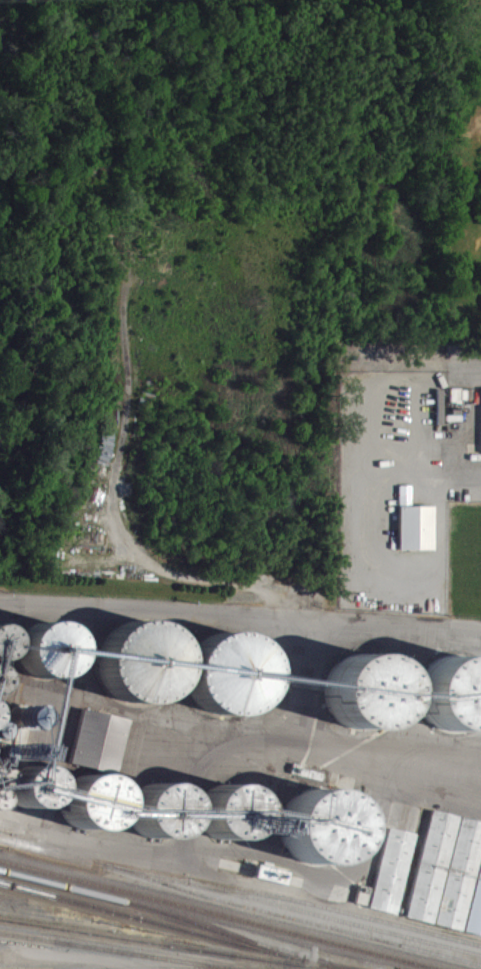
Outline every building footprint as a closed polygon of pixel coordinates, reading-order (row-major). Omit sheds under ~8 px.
[(400,558),(434,558),(435,515),(412,515),(412,495),(400,495),(400,558)] [(178,641),(152,631),(150,630),(114,635),(105,658),(104,664),(119,666),(120,675),(119,678),(123,680),(127,671),(135,675),(142,676),(140,662),(142,655),(149,655),(150,663),(157,665),(158,675),(171,677),(183,675),(178,641)] [(468,741),(472,740),(475,740),(480,734),(480,671),(475,665),(450,665),(438,670),(421,686),(422,699),(404,699),(404,694),(400,682),(381,663),(359,663),(345,668),(328,684),(329,706),(333,718),(352,739),(374,738),(384,734),(402,718),(402,709),(415,709),(445,742),(468,741)] [(131,729),(84,717),(71,771),(118,783),(131,729)] [(358,859),(359,823),(346,800),(309,799),(287,812),(286,848),(299,872),(333,873),(358,859)] [(432,819),(409,927),(466,939),(480,869),(480,830),(432,819)] [(417,843),(389,836),(371,917),(399,923),(417,843)] [(480,944),(480,879),(467,941),(480,944)]
